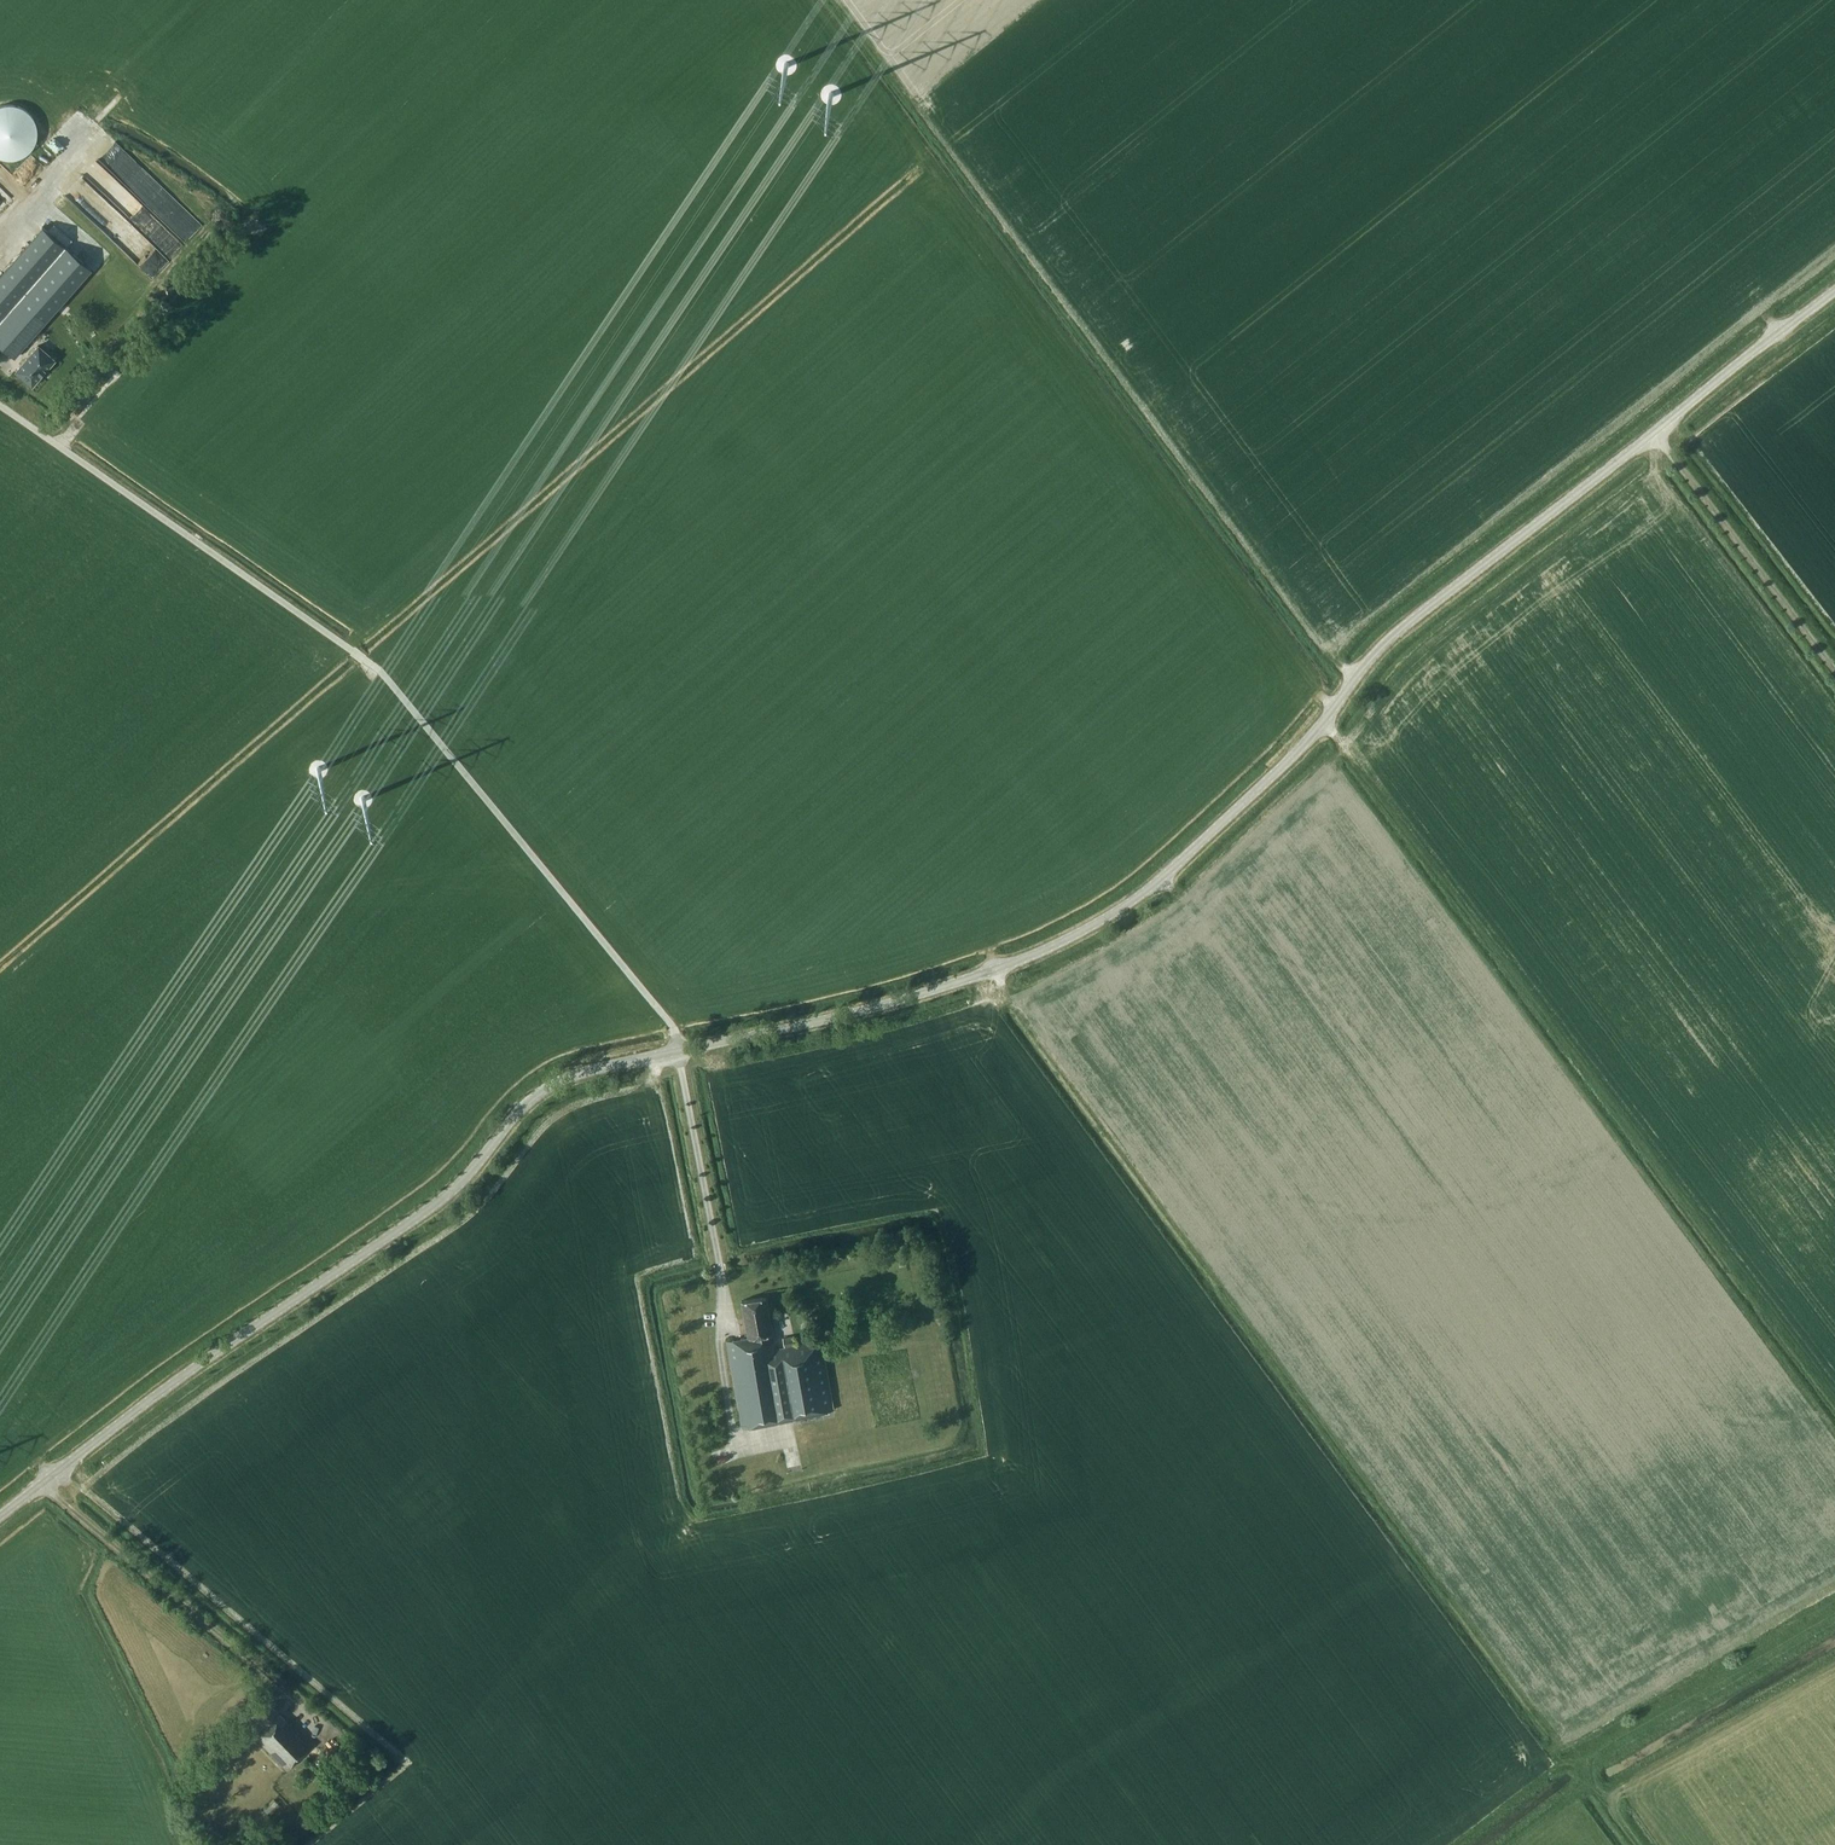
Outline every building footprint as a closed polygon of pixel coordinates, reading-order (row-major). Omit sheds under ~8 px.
[(32,103),(10,105),(10,106),(0,107),(0,156),(35,154),(32,103)] [(105,227),(120,212),(90,183),(78,194),(74,190),(71,193),(105,227)] [(15,357),(43,325),(35,318),(84,263),(64,246),(26,291),(2,318),(7,323),(0,331),(0,344),(15,357)] [(7,323),(2,318),(26,291),(3,271),(0,274),(0,331),(7,323)] [(55,359),(38,344),(15,370),(32,386),(55,359)] [(785,1347),(777,1348),(767,1296),(742,1300),(749,1337),(728,1341),(745,1427),(837,1408),(822,1339),(796,1345),(794,1336),(784,1338),(785,1347)] [(287,1770),(299,1758),(315,1743),(289,1717),(286,1720),(269,1702),(257,1713),(267,1723),(254,1736),(287,1770)] [(274,1800),(264,1810),(269,1815),(280,1805),(274,1800)] [(223,1833),(215,1829),(210,1838),(219,1843),(223,1833)]
